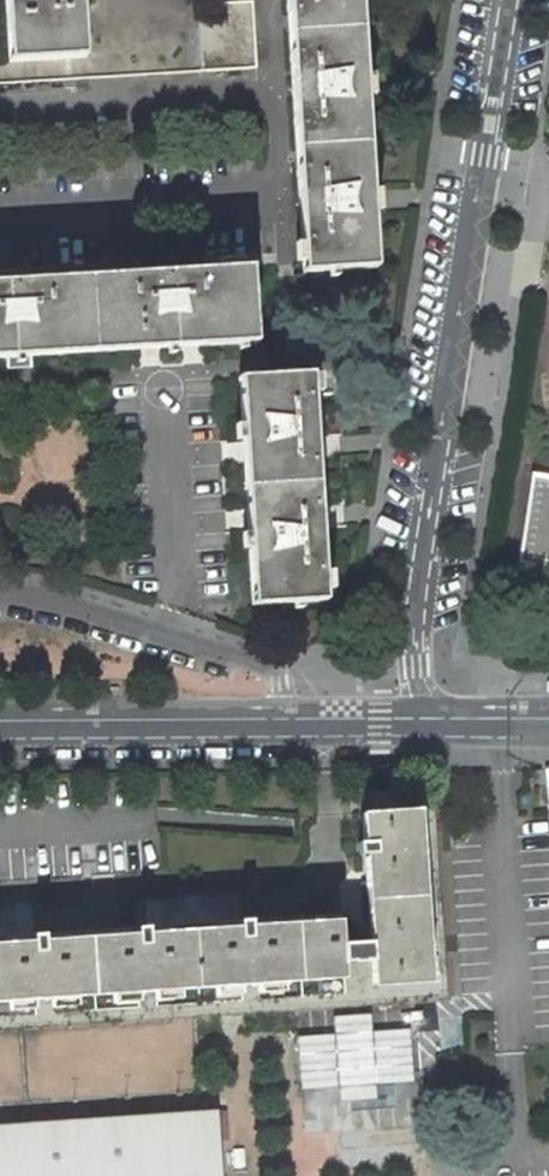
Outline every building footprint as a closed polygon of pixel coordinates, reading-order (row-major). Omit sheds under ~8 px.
[(9,61),(85,57),(82,0),(5,0),(9,61)] [(303,272),(377,268),(361,0),(287,0),(303,272)] [(199,71),(257,68),(253,1),(196,4),(199,71)] [(0,280),(0,357),(22,356),(256,342),(252,265),(0,280)] [(312,372),(238,377),(251,606),(325,601),(312,372)] [(533,475),(520,562),(548,566),(548,478),(533,475)] [(361,813),(366,878),(370,941),(343,944),(341,920),(231,930),(18,942),(0,943),(0,1002),(345,979),(344,962),(371,961),(373,987),(432,983),(421,809),(408,810),(407,791),(372,793),(373,812),(361,813)] [(0,1126),(0,1175),(221,1175),(219,1141),(217,1111),(0,1126)] [(228,1141),(226,1111),(217,1111),(219,1141),(228,1141)]
